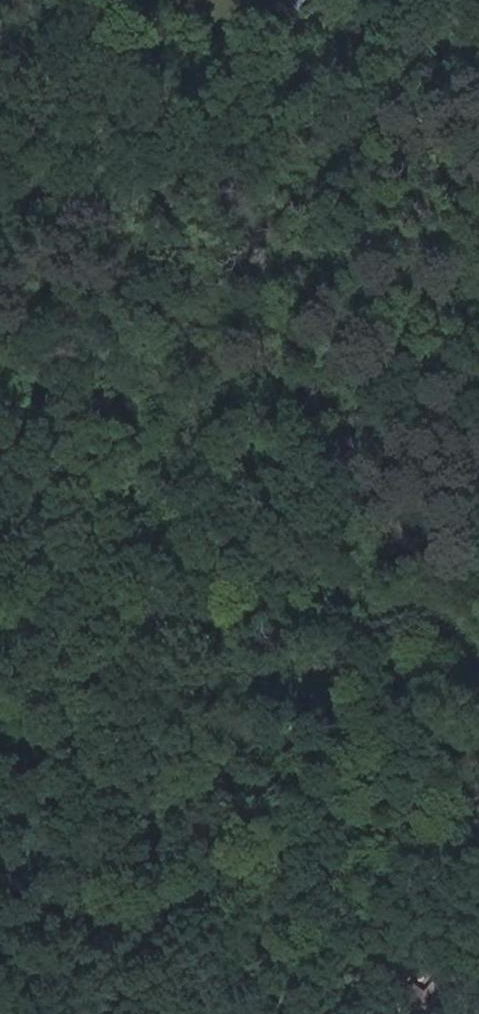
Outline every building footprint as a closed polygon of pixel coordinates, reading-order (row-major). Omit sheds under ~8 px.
[(435,1013),(456,1013),(446,1004),(435,1013)]
